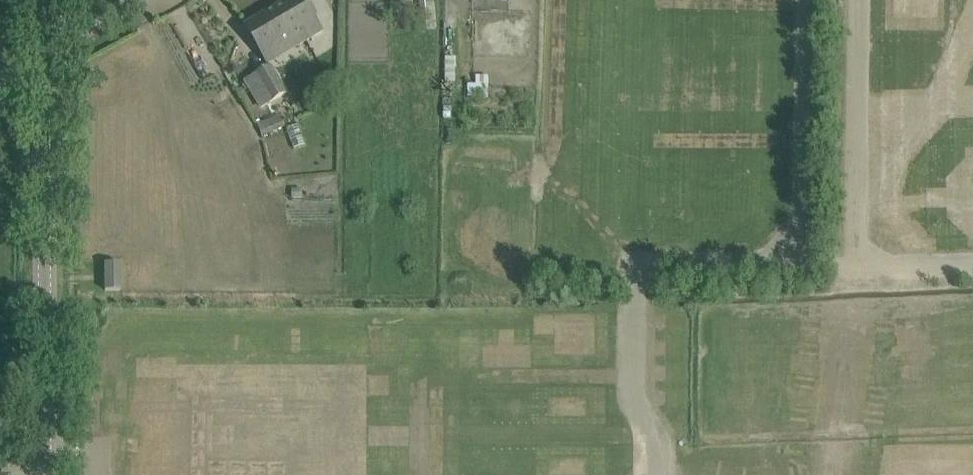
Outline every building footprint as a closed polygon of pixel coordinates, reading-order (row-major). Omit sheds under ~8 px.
[(295,47),(322,32),(304,0),(293,0),(274,11),(295,47)] [(268,63),(295,47),(274,11),(247,27),(268,63)] [(455,82),(455,57),(446,57),(445,82),(455,82)] [(246,82),(261,108),(286,93),(271,67),(246,82)] [(280,115),(257,124),(261,135),(284,126),(280,115)] [(104,264),(105,288),(105,290),(120,290),(120,264),(104,264)]
